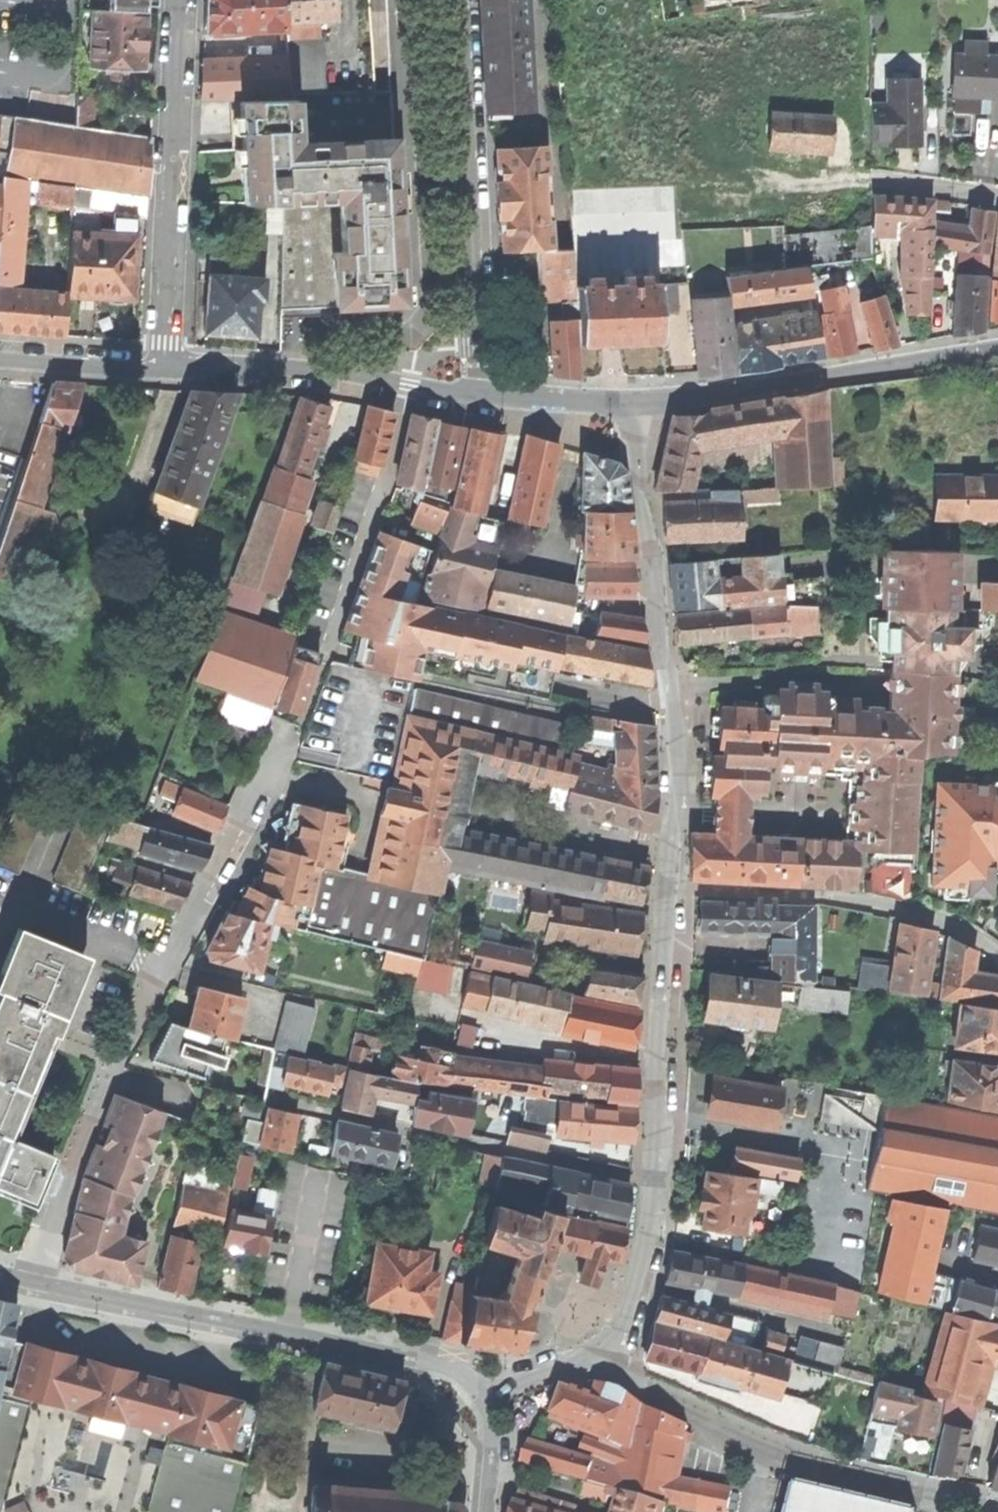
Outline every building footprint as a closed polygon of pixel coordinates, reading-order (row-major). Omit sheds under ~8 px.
[(106,9),(145,11),(146,5),(156,4),(156,0),(107,0),(106,9)] [(203,34),(285,28),(285,22),(283,0),(205,0),(204,11),(203,34)] [(285,22),(314,20),(335,19),(334,0),(283,0),(285,22)] [(492,114),(531,112),(525,0),(485,0),(487,36),(492,114)] [(90,65),(111,66),(120,66),(143,67),(144,48),(145,48),(146,38),(146,28),(144,28),(145,11),(106,9),(92,9),(91,42),(86,42),(86,51),(91,51),(90,65)] [(314,20),(285,22),(285,28),(285,35),(312,34),(312,26),(315,26),(314,20)] [(291,93),(321,92),(319,41),(286,42),(286,57),(202,60),(200,101),(238,100),(240,146),(243,203),(266,203),(283,204),(283,200),(338,201),(340,252),(331,252),(333,307),(401,304),(397,231),(392,141),(297,144),(294,99),(291,99),(291,93)] [(962,42),(962,57),(984,57),(984,43),(962,42)] [(997,96),(997,57),(984,57),(962,57),(955,57),(954,96),(955,96),(981,96),(992,96),(997,96)] [(120,79),(120,66),(111,66),(111,79),(120,79)] [(872,104),(871,143),(889,143),(889,147),(905,147),(922,148),(924,81),(889,80),(888,105),(872,104)] [(76,90),(75,125),(91,127),(92,90),(76,90)] [(390,91),(321,92),(291,93),(291,99),(294,99),(297,144),(392,141),(391,117),(390,91)] [(968,113),(982,113),(981,96),(955,96),(955,113),(968,113)] [(981,96),(982,113),(991,113),(992,96),(981,96)] [(0,114),(0,150),(9,151),(5,175),(27,179),(72,185),(86,187),(147,195),(150,135),(120,131),(91,127),(75,125),(0,114)] [(772,115),(769,148),(826,152),(827,134),(828,118),(772,115)] [(502,202),(505,252),(536,251),(548,250),(544,163),(540,163),(540,147),(499,150),(502,202)] [(17,285),(19,285),(26,190),(27,179),(5,175),(2,175),(0,195),(0,284),(17,285)] [(63,208),(71,210),(71,205),(72,185),(27,179),(26,190),(36,192),(34,202),(50,206),(49,212),(62,215),(63,208)] [(71,205),(83,207),(86,187),(72,185),(71,205)] [(147,195),(86,187),(83,207),(100,209),(113,211),(136,215),(146,216),(147,195)] [(902,216),(932,215),(933,200),(873,197),(873,228),(888,228),(902,228),(902,216)] [(317,307),(333,307),(331,252),(340,252),(338,201),(283,200),(283,204),(282,233),(280,309),(317,307)] [(937,201),(936,210),(957,212),(958,203),(937,201)] [(283,204),(266,203),(265,233),(282,233),(283,204)] [(71,210),(70,232),(100,233),(100,209),(83,207),(71,205),(71,210)] [(937,226),(935,244),(986,251),(992,211),(981,210),(972,208),(969,230),(937,226)] [(112,234),(136,235),(136,215),(113,211),(112,234)] [(932,215),(902,216),(902,228),(901,274),(908,314),(918,314),(928,314),(932,215)] [(872,257),(873,228),(784,237),(787,269),(807,266),(815,265),(872,257)] [(872,257),(872,260),(887,261),(888,228),(873,228),(872,257)] [(61,248),(69,248),(67,294),(67,295),(87,296),(101,296),(103,300),(108,303),(113,305),(118,305),(122,305),(128,303),(129,302),(132,301),(136,235),(112,234),(100,233),(70,232),(69,242),(61,242),(61,248)] [(561,299),(577,298),(576,288),(575,270),(573,249),(548,250),(536,251),(539,301),(561,299)] [(952,266),(953,250),(933,249),(932,264),(952,266)] [(208,274),(230,276),(232,256),(209,254),(208,274)] [(970,333),(982,332),(988,256),(976,254),(976,257),(959,256),(956,300),(955,316),(954,335),(970,333)] [(808,279),(817,277),(815,265),(807,266),(808,279)] [(725,277),(729,306),(811,295),(810,293),(808,279),(807,266),(787,269),(725,277)] [(230,276),(208,274),(203,333),(229,335),(255,337),(258,299),(263,299),(264,279),(230,276)] [(860,279),(866,301),(883,296),(876,274),(860,279)] [(821,291),(829,289),(826,275),(817,277),(808,279),(810,293),(821,291)] [(658,277),(659,285),(671,284),(671,276),(658,277)] [(578,319),(579,345),(620,344),(657,342),(654,285),(648,285),(648,277),(624,278),(625,286),(599,287),(599,278),(587,279),(587,287),(576,288),(577,298),(578,319)] [(933,278),(933,293),(943,293),(943,278),(933,278)] [(671,284),(659,285),(660,316),(676,315),(675,284),(671,284)] [(821,291),(826,315),(846,310),(849,310),(844,286),(829,289),(821,291)] [(0,290),(0,330),(27,332),(65,335),(67,295),(67,294),(16,291),(0,290)] [(898,348),(883,296),(866,301),(860,303),(875,351),(885,349),(898,348)] [(562,321),(578,319),(577,298),(561,299),(562,321)] [(695,337),(698,373),(714,372),(734,370),(728,298),(692,301),(694,323),(695,337)] [(818,316),(826,357),(839,354),(855,351),(846,310),(826,315),(818,316)] [(732,325),(738,370),(758,367),(802,360),(822,357),(815,313),(732,325)] [(579,345),(578,319),(562,321),(550,322),(553,376),(567,377),(581,378),(579,345)] [(0,538),(0,577),(14,581),(49,480),(81,385),(52,383),(47,401),(27,460),(0,538)] [(780,487),(830,485),(828,460),(824,390),(798,395),(775,398),(775,400),(777,435),(780,487)] [(190,391),(147,508),(191,523),(238,393),(212,392),(190,391)] [(290,427),(277,469),(303,478),(305,478),(329,407),(314,402),(300,398),(293,419),(290,418),(287,426),(290,427)] [(700,448),(777,435),(775,400),(709,410),(708,416),(700,448)] [(369,406),(352,470),(376,476),(393,412),(380,409),(369,406)] [(411,416),(397,481),(422,487),(427,461),(436,421),(422,418),(411,416)] [(690,489),(700,448),(708,416),(672,416),(654,491),(690,489)] [(449,424),(436,421),(427,461),(432,463),(427,483),(448,487),(461,427),(449,424)] [(470,427),(469,430),(496,436),(490,465),(496,466),(503,434),(488,431),(470,427)] [(496,436),(469,430),(452,506),(470,511),(479,513),(479,511),(490,465),(496,436)] [(517,477),(507,519),(540,527),(559,446),(526,438),(518,470),(515,470),(514,477),(517,477)] [(582,454),(580,510),(583,510),(627,510),(623,473),(613,463),(595,458),(582,454)] [(828,460),(830,485),(842,484),(840,459),(828,460)] [(273,467),(262,501),(292,511),(303,478),(277,469),(273,467)] [(943,517),(997,517),(997,477),(943,477),(943,517)] [(736,502),(776,501),(776,488),(736,490),(736,497),(736,502)] [(736,497),(736,490),(664,493),(665,519),(666,542),(729,539),(727,497),(736,497)] [(420,493),(416,505),(444,514),(447,505),(448,502),(420,493)] [(231,576),(265,589),(292,511),(262,501),(259,499),(231,576)] [(334,519),(339,506),(331,504),(321,500),(316,514),(334,519)] [(444,514),(416,505),(410,523),(438,532),(444,514)] [(459,541),(470,511),(452,506),(447,505),(444,514),(438,532),(437,536),(459,541)] [(582,545),(581,558),(633,559),(627,510),(583,510),(582,533),(582,545)] [(483,547),(489,548),(491,538),(499,540),(504,518),(479,511),(479,513),(470,511),(459,541),(466,542),(483,547)] [(331,531),(334,519),(316,514),(312,526),(331,531)] [(331,531),(312,526),(309,524),(288,588),(301,592),(306,578),(315,581),(331,531)] [(513,661),(556,670),(557,666),(564,635),(415,603),(399,600),(415,545),(379,531),(354,602),(339,643),(354,648),(348,665),(413,680),(417,681),(421,665),(424,649),(512,668),(513,661)] [(466,542),(459,541),(437,536),(428,575),(457,581),(466,542)] [(495,549),(497,550),(499,540),(491,538),(489,548),(495,549)] [(483,547),(466,542),(457,581),(452,604),(482,610),(490,570),(478,567),(483,547)] [(431,551),(415,545),(399,600),(415,603),(431,551)] [(489,548),(483,547),(478,567),(490,570),(495,549),(489,548)] [(885,607),(952,609),(954,551),(884,549),(882,607),(885,607)] [(670,564),(672,583),(778,574),(777,554),(670,564)] [(583,576),(582,596),(633,596),(633,581),(633,565),(583,564),(583,576)] [(485,603),(526,612),(533,580),(512,575),(492,571),(485,603)] [(822,577),(789,580),(789,573),(778,574),(780,600),(781,604),(782,604),(815,605),(824,605),(822,577)] [(452,604),(457,581),(428,575),(426,574),(420,597),(452,604)] [(780,600),(778,574),(672,583),(673,595),(675,610),(780,600)] [(251,631),(265,589),(231,576),(215,619),(251,631)] [(533,580),(526,612),(569,621),(570,612),(571,609),(573,597),(573,594),(574,589),(552,584),(533,580)] [(997,611),(997,583),(982,582),(982,611),(997,611)] [(782,604),(782,609),(785,608),(788,634),(817,631),(815,605),(782,604)] [(892,636),(890,671),(955,673),(956,657),(966,657),(967,640),(977,641),(979,611),(952,609),(885,607),(884,636),(892,636)] [(746,612),(749,638),(788,634),(785,608),(782,609),(746,612)] [(580,614),(570,612),(569,621),(567,630),(577,631),(580,614)] [(679,644),(706,642),(706,615),(706,612),(676,616),(677,628),(679,644)] [(749,638),(746,612),(706,615),(706,642),(749,638)] [(598,613),(595,636),(643,643),(642,631),(641,620),(598,613)] [(293,646),(251,631),(215,619),(206,645),(194,677),(272,704),(289,657),(293,646)] [(564,635),(557,666),(648,684),(646,665),(644,651),(564,635)] [(293,646),(289,657),(314,666),(319,652),(293,643),(293,646)] [(354,648),(339,643),(333,662),(348,665),(354,648)] [(272,704),(298,714),(306,689),(314,666),(289,657),(272,704)] [(361,776),(386,782),(401,718),(404,719),(413,680),(348,665),(333,662),(330,662),(301,741),(297,761),(361,776)] [(766,765),(772,766),(778,766),(778,772),(817,773),(817,767),(822,767),(840,768),(840,775),(839,779),(848,779),(860,780),(859,802),(859,804),(880,805),(881,780),(919,781),(920,754),(951,755),(955,673),(890,671),(888,709),(856,708),(856,696),(824,694),(824,688),(781,686),(780,690),(775,690),(774,698),(774,710),(760,710),(760,706),(754,706),(754,700),(732,699),(732,705),(725,705),(725,710),(718,710),(718,725),(717,742),(723,742),(722,748),(722,753),(716,753),(716,759),(710,759),(709,791),(715,791),(715,798),(750,799),(751,794),(757,794),(759,765),(766,765)] [(272,704),(194,677),(184,706),(263,732),(272,704)] [(414,689),(390,790),(457,803),(466,763),(555,786),(568,789),(574,762),(575,757),(561,754),(568,726),(414,689)] [(770,705),(772,703),(774,701),(774,698),(774,695),(772,693),(770,691),(767,690),(764,691),(762,692),(760,694),(759,698),(760,701),(762,703),(764,704),(767,705),(770,705)] [(613,733),(613,720),(583,715),(581,728),(613,733)] [(568,789),(563,811),(648,831),(656,795),(655,768),(653,726),(613,720),(613,733),(614,765),(608,763),(606,770),(574,762),(568,789)] [(759,765),(757,794),(765,794),(766,765),(759,765)] [(386,782),(361,776),(359,786),(384,792),(385,789),(386,782)] [(860,780),(848,779),(845,841),(851,841),(853,802),(859,802),(860,780)] [(177,802),(173,814),(216,831),(221,819),(226,806),(159,780),(155,793),(177,802)] [(909,869),(915,869),(919,781),(881,780),(880,805),(859,804),(859,802),(853,802),(852,829),(866,830),(866,850),(881,851),(881,864),(909,865),(909,869)] [(995,784),(990,783),(933,784),(927,890),(941,888),(942,901),(967,901),(967,898),(991,901),(992,873),(997,876),(997,785),(995,784)] [(550,808),(563,811),(568,789),(555,786),(550,808)] [(382,801),(380,813),(453,829),(455,815),(457,803),(390,790),(385,789),(384,792),(382,801)] [(715,798),(713,833),(749,834),(750,799),(715,798)] [(232,900),(226,911),(268,922),(275,924),(303,930),(316,866),(320,866),(341,871),(347,846),(339,844),(346,815),(290,803),(288,812),(284,812),(283,820),(278,818),(269,824),(275,832),(275,843),(269,841),(259,847),(265,854),(263,863),(262,870),(260,870),(258,879),(253,879),(251,886),(247,884),(239,890),(244,900),(242,903),(238,901),(235,906),(232,900)] [(82,807),(52,881),(80,892),(100,845),(104,836),(113,816),(82,807)] [(380,813),(367,877),(366,879),(438,894),(444,867),(452,830),(453,829),(380,813)] [(113,816),(104,836),(116,840),(138,845),(144,827),(145,825),(140,824),(113,816)] [(159,832),(144,827),(138,845),(136,851),(151,856),(159,832)] [(857,850),(866,850),(866,830),(852,829),(851,841),(857,841),(857,850)] [(554,859),(494,847),(495,838),(452,830),(444,867),(460,870),(459,872),(548,889),(554,859)] [(691,857),(690,880),(855,890),(857,850),(857,841),(851,841),(845,841),(749,834),(713,833),(692,831),(691,857)] [(210,846),(159,832),(151,856),(198,870),(203,859),(210,846)] [(116,840),(104,836),(100,845),(114,849),(116,840)] [(494,847),(554,859),(555,850),(495,838),(494,847)] [(642,887),(646,868),(555,850),(554,859),(548,889),(596,899),(597,895),(639,903),(642,887)] [(112,877),(132,883),(137,867),(117,861),(112,877)] [(405,956),(418,959),(421,959),(433,904),(436,904),(438,894),(366,879),(367,877),(341,871),(320,866),(305,932),(391,952),(405,956)] [(132,883),(129,893),(177,908),(183,897),(190,884),(137,867),(132,883)] [(543,931),(549,894),(529,891),(524,928),(543,931)] [(636,914),(574,904),(575,898),(549,894),(543,931),(541,941),(630,954),(632,942),(636,914)] [(701,930),(773,932),(774,907),(774,900),(702,899),(701,913),(701,930)] [(811,908),(774,907),(773,932),(773,945),(811,945),(811,908)] [(265,936),(268,922),(226,911),(216,930),(206,949),(208,950),(207,955),(211,958),(257,971),(265,936)] [(646,915),(636,914),(632,942),(644,944),(645,931),(646,915)] [(268,922),(265,936),(272,938),(275,924),(268,922)] [(900,924),(890,988),(924,992),(933,933),(916,929),(900,924)] [(3,1184),(4,1182),(20,1188),(21,1184),(39,1192),(46,1174),(54,1155),(6,1136),(48,1034),(62,999),(81,953),(23,930),(0,985),(0,1183),(3,1184)] [(958,978),(972,980),(973,972),(976,950),(962,944),(948,937),(939,1001),(954,1003),(958,978)] [(471,969),(523,980),(526,966),(528,956),(476,944),(471,969)] [(811,945),(773,945),(772,964),(772,977),(811,980),(811,945)] [(403,965),(405,956),(391,952),(389,962),(403,965)] [(416,968),(418,959),(405,956),(403,965),(416,968)] [(416,968),(412,985),(446,993),(452,966),(421,959),(418,959),(416,968)] [(589,964),(584,994),(602,997),(602,999),(615,1001),(616,1000),(636,1004),(638,990),(641,974),(589,964)] [(752,975),(772,977),(772,964),(753,964),(752,975)] [(862,990),(886,993),(890,969),(866,965),(862,990)] [(539,969),(526,966),(523,980),(536,983),(539,969)] [(986,982),(987,974),(973,972),(972,980),(986,982)] [(484,1007),(490,977),(468,973),(462,1002),(484,1007)] [(986,982),(972,980),(958,978),(954,1003),(960,1004),(997,1009),(997,975),(987,974),(986,982)] [(772,1002),(775,983),(710,975),(707,995),(705,1018),(769,1026),(772,1002)] [(554,1024),(562,1025),(568,996),(568,994),(490,977),(484,1007),(484,1009),(554,1024)] [(929,981),(927,998),(935,1000),(938,983),(929,981)] [(845,1011),(847,992),(775,983),(772,1002),(845,1011)] [(193,1006),(187,1028),(222,1037),(231,1039),(241,997),(197,987),(193,1006)] [(639,1010),(602,1003),(602,1000),(595,999),(595,1001),(568,996),(562,1025),(560,1032),(631,1047),(635,1027),(639,1010)] [(287,1001),(275,1052),(288,1054),(302,1058),(314,1008),(287,1001)] [(955,1042),(954,1047),(997,1053),(997,1009),(960,1004),(956,1031),(955,1042)] [(209,1051),(218,1054),(222,1037),(187,1028),(168,1022),(158,1042),(148,1060),(201,1077),(205,1063),(209,1051)] [(560,1032),(562,1025),(554,1024),(553,1031),(560,1032)] [(463,1025),(458,1043),(469,1046),(474,1028),(463,1025)] [(351,1045),(346,1068),(348,1068),(364,1072),(369,1049),(351,1045)] [(418,1059),(434,1062),(436,1050),(420,1046),(418,1059)] [(436,1050),(434,1062),(451,1066),(452,1062),(453,1054),(436,1050)] [(221,1068),(225,1056),(218,1054),(209,1051),(205,1063),(221,1068)] [(281,1082),(287,1058),(288,1054),(275,1052),(268,1086),(283,1089),(288,1084),(281,1082)] [(538,1093),(541,1073),(507,1069),(452,1062),(451,1066),(434,1062),(418,1059),(396,1054),(390,1077),(417,1083),(418,1080),(523,1094),(523,1091),(538,1093)] [(287,1058),(281,1082),(288,1084),(302,1087),(314,1090),(325,1093),(327,1084),(331,1068),(329,1067),(287,1058)] [(546,1090),(605,1097),(608,1066),(543,1058),(541,1073),(538,1093),(545,1094),(546,1090)] [(947,1101),(997,1108),(997,1067),(952,1062),(951,1066),(950,1076),(947,1101)] [(341,1070),(338,1086),(340,1087),(345,1067),(330,1063),(329,1067),(331,1068),(341,1070)] [(605,1097),(605,1102),(633,1104),(635,1088),(637,1069),(608,1066),(605,1097)] [(338,1086),(341,1070),(331,1068),(327,1084),(338,1086)] [(373,1095),(377,1074),(364,1072),(348,1068),(340,1108),(354,1110),(369,1114),(373,1095)] [(403,1101),(413,1103),(414,1098),(417,1083),(390,1077),(377,1074),(373,1095),(403,1101)] [(712,1096),(708,1117),(775,1128),(782,1089),(715,1078),(712,1096)] [(314,1090),(302,1087),(300,1095),(305,1096),(312,1097),(314,1090)] [(833,1096),(823,1094),(819,1122),(878,1132),(879,1126),(879,1122),(884,1095),(835,1087),(833,1096)] [(426,1101),(414,1098),(413,1103),(409,1123),(436,1128),(464,1133),(470,1099),(428,1091),(426,1101)] [(138,1281),(147,1241),(129,1237),(123,1228),(131,1195),(134,1196),(145,1165),(165,1113),(115,1094),(105,1119),(113,1121),(101,1153),(94,1150),(86,1171),(75,1212),(80,1214),(70,1253),(78,1266),(103,1272),(138,1281)] [(867,1190),(966,1207),(997,1213),(997,1116),(884,1095),(879,1122),(879,1126),(878,1132),(873,1156),(872,1164),(867,1190)] [(512,1114),(514,1102),(484,1096),(482,1108),(512,1114)] [(579,1104),(579,1101),(558,1099),(555,1135),(576,1136),(579,1104)] [(403,1101),(399,1121),(409,1123),(413,1103),(403,1101)] [(579,1104),(576,1136),(631,1141),(632,1124),(634,1108),(579,1104)] [(268,1108),(260,1144),(288,1151),(297,1115),(283,1112),(268,1108)] [(476,1137),(506,1143),(508,1131),(512,1114),(482,1108),(476,1137)] [(113,1121),(105,1119),(94,1150),(101,1153),(113,1121)] [(389,1164),(395,1134),(366,1128),(335,1122),(330,1148),(329,1151),(334,1152),(389,1164)] [(506,1143),(517,1145),(519,1133),(508,1131),(506,1143)] [(544,1139),(519,1133),(517,1145),(542,1150),(544,1139)] [(329,1151),(330,1148),(307,1143),(304,1155),(328,1160),(329,1151)] [(734,1148),(731,1168),(796,1178),(799,1158),(734,1148)] [(232,1173),(229,1185),(245,1189),(252,1157),(237,1153),(232,1173)] [(498,1176),(502,1158),(485,1155),(478,1186),(495,1189),(498,1176)] [(547,1186),(551,1168),(502,1158),(498,1176),(513,1179),(547,1186)] [(183,1182),(174,1221),(218,1231),(229,1185),(232,1173),(185,1162),(181,1182),(183,1182)] [(547,1186),(543,1206),(566,1211),(567,1206),(574,1173),(551,1168),(547,1186)] [(751,1189),(753,1177),(706,1170),(703,1191),(699,1191),(698,1197),(697,1207),(706,1208),(703,1226),(739,1231),(741,1217),(747,1218),(751,1189)] [(628,1184),(574,1173),(567,1206),(626,1219),(627,1201),(628,1184)] [(513,1179),(498,1176),(495,1189),(494,1197),(509,1200),(513,1179)] [(751,1189),(764,1191),(766,1179),(753,1177),(751,1189)] [(766,1179),(764,1191),(778,1193),(779,1184),(780,1181),(766,1179)] [(258,1187),(253,1213),(271,1217),(276,1191),(258,1187)] [(896,1222),(938,1232),(944,1208),(891,1198),(886,1220),(896,1222)] [(465,1317),(459,1343),(469,1344),(475,1345),(481,1346),(491,1347),(501,1349),(517,1351),(518,1346),(525,1325),(528,1317),(533,1303),(527,1302),(529,1295),(535,1297),(544,1270),(546,1264),(552,1246),(556,1234),(561,1214),(562,1213),(533,1206),(530,1215),(512,1210),(511,1211),(491,1205),(482,1244),(500,1248),(502,1242),(510,1244),(511,1240),(521,1242),(503,1299),(479,1296),(470,1295),(468,1306),(465,1317)] [(230,1209),(223,1244),(244,1248),(264,1252),(271,1217),(253,1213),(230,1209)] [(592,1222),(561,1214),(556,1234),(552,1246),(556,1247),(562,1249),(585,1255),(586,1255),(582,1273),(581,1277),(596,1280),(597,1276),(601,1258),(618,1262),(622,1245),(625,1229),(592,1222)] [(879,1294),(921,1304),(929,1272),(938,1232),(896,1222),(879,1294)] [(973,1260),(997,1265),(997,1231),(980,1227),(973,1260)] [(170,1234),(167,1245),(196,1251),(199,1241),(170,1234)] [(425,1272),(428,1253),(376,1244),(372,1263),(425,1272)] [(196,1251),(167,1245),(158,1288),(170,1291),(186,1295),(196,1251)] [(556,1247),(552,1246),(546,1264),(557,1267),(562,1249),(556,1247)] [(737,1293),(743,1266),(672,1251),(669,1266),(665,1281),(697,1288),(708,1290),(736,1296),(737,1293)] [(425,1272),(372,1263),(366,1302),(397,1307),(428,1313),(435,1273),(425,1272)] [(826,1312),(832,1284),(743,1266),(737,1293),(826,1312)] [(942,1306),(951,1308),(958,1281),(929,1272),(921,1304),(941,1310),(942,1306)] [(984,1317),(992,1290),(958,1281),(951,1308),(984,1317)] [(468,1306),(470,1295),(472,1287),(454,1284),(449,1302),(468,1306)] [(704,1308),(708,1290),(697,1288),(693,1305),(704,1308)] [(984,1317),(997,1321),(997,1291),(992,1290),(984,1317)] [(722,1339),(729,1315),(704,1308),(693,1305),(661,1296),(658,1308),(654,1320),(722,1339)] [(3,1369),(17,1305),(0,1301),(0,1368),(3,1369)] [(465,1317),(468,1306),(449,1302),(440,1339),(459,1343),(465,1317)] [(983,1359),(993,1323),(946,1310),(924,1393),(971,1406),(974,1394),(983,1359)] [(737,1343),(744,1320),(729,1315),(722,1339),(737,1343)] [(752,1347),(758,1324),(744,1320),(737,1343),(752,1347)] [(993,1323),(983,1359),(997,1363),(997,1324),(993,1323)] [(738,1379),(746,1349),(708,1339),(654,1324),(650,1340),(645,1357),(648,1358),(699,1372),(697,1377),(697,1378),(699,1379),(733,1388),(736,1389),(736,1387),(737,1382),(738,1379)] [(781,1353),(783,1346),(786,1336),(766,1330),(761,1347),(781,1353)] [(800,1337),(797,1350),(795,1357),(793,1362),(831,1372),(836,1374),(843,1349),(800,1337)] [(247,1461),(259,1407),(246,1404),(231,1400),(218,1396),(184,1387),(139,1375),(91,1362),(79,1359),(61,1354),(27,1345),(12,1341),(5,1369),(0,1394),(0,1511),(235,1511),(247,1461)] [(797,1350),(783,1346),(781,1353),(795,1357),(797,1350)] [(777,1393),(778,1389),(786,1360),(746,1349),(738,1379),(737,1382),(777,1393)] [(786,1360),(778,1389),(824,1401),(831,1372),(793,1362),(786,1360)] [(317,1401),(314,1411),(395,1429),(395,1428),(397,1420),(400,1407),(402,1399),(403,1391),(405,1384),(405,1383),(325,1365),(323,1373),(317,1401)] [(630,1444),(636,1446),(639,1433),(640,1429),(634,1426),(639,1405),(621,1393),(598,1386),(568,1381),(567,1383),(561,1399),(559,1404),(553,1421),(602,1440),(615,1446),(628,1450),(630,1444)] [(910,1432),(928,1436),(937,1401),(918,1397),(909,1395),(910,1389),(877,1381),(874,1394),(871,1408),(898,1415),(895,1426),(895,1428),(910,1432)] [(996,1399),(974,1394),(971,1406),(992,1412),(996,1399)] [(687,1435),(688,1428),(680,1424),(667,1418),(650,1410),(644,1408),(640,1429),(639,1433),(685,1443),(687,1435)] [(898,1415),(871,1408),(868,1419),(895,1426),(898,1415)] [(944,1424),(931,1479),(943,1480),(958,1482),(970,1430),(944,1424)] [(685,1443),(639,1433),(636,1446),(625,1496),(665,1508),(668,1508),(685,1443)] [(616,1471),(610,1491),(620,1495),(625,1496),(636,1446),(630,1444),(628,1450),(615,1446),(602,1440),(599,1448),(594,1464),(595,1464),(605,1467),(616,1471)] [(605,1470),(605,1467),(595,1464),(594,1464),(529,1443),(525,1454),(523,1458),(521,1463),(524,1464),(589,1483),(594,1466),(605,1470)] [(989,1487),(997,1488),(997,1461),(989,1487)] [(599,1486),(605,1470),(594,1466),(589,1483),(599,1486)] [(577,1482),(574,1494),(607,1504),(610,1491),(577,1482)] [(671,1507),(695,1511),(730,1511),(733,1494),(688,1485),(676,1482),(671,1507)] [(463,1509),(459,1504),(443,1502),(441,1498),(439,1496),(436,1495),(319,1485),(316,1486),(313,1489),(312,1502),(311,1511),(464,1511),(463,1509)] [(796,1487),(790,1511),(897,1511),(796,1487)] [(513,1511),(551,1511),(553,1502),(522,1493),(518,1492),(515,1504),(513,1511)] [(665,1508),(625,1496),(620,1495),(615,1511),(664,1511),(665,1508)]
